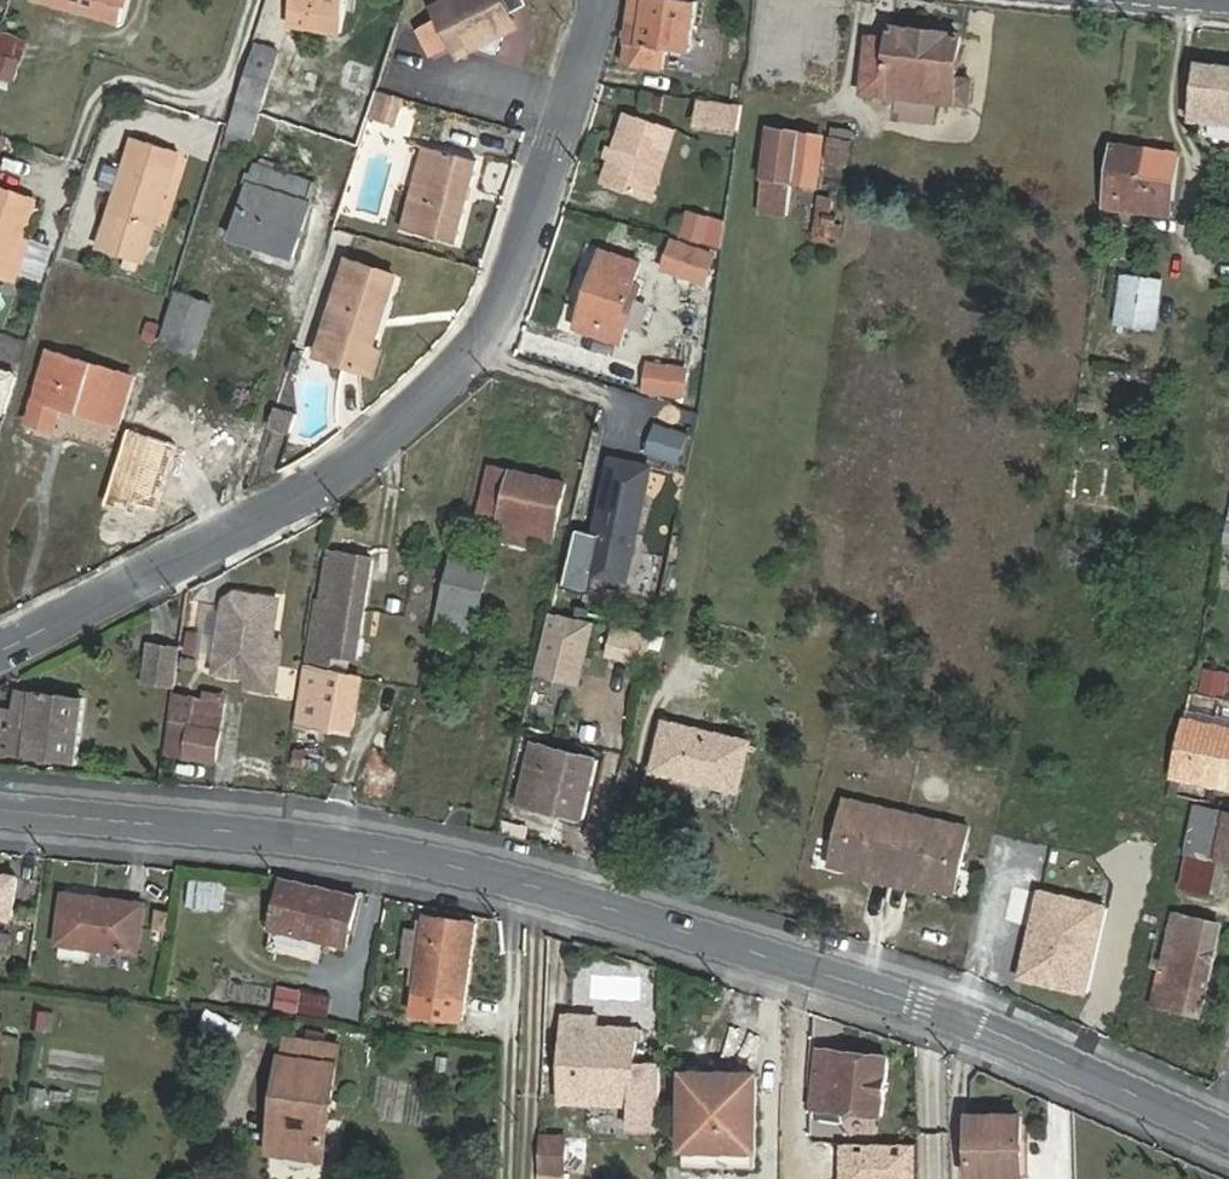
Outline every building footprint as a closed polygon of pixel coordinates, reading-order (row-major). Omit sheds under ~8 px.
[(121,0),(35,0),(114,24),(121,0)] [(344,0),(289,0),(285,25),(338,32),(344,0)] [(512,6),(508,0),(451,0),(447,18),(422,28),(433,47),(458,34),(498,47),(512,6)] [(692,4),(662,0),(632,0),(623,65),(662,69),(664,54),(687,56),(692,4)] [(860,96),(963,109),(965,92),(953,91),(959,37),(887,29),(885,41),(867,39),(860,96)] [(258,115),(277,52),(255,46),(236,109),(258,115)] [(1196,61),(1190,119),(1228,124),(1228,65),(1196,61)] [(375,91),(367,120),(388,126),(398,96),(375,91)] [(741,106),(699,100),(695,125),(737,131),(741,106)] [(626,113),(603,183),(652,199),(675,129),(626,113)] [(788,184),(799,135),(768,128),(757,177),(788,184)] [(141,258),(175,147),(131,134),(96,244),(141,258)] [(820,141),(799,135),(788,184),(810,189),(820,141)] [(222,138),(218,149),(243,158),(246,145),(222,138)] [(473,179),(480,181),(486,154),(432,141),(413,226),(467,238),(477,195),(470,193),(473,179)] [(1178,154),(1112,145),(1105,204),(1170,212),(1178,154)] [(276,174),(277,169),(257,162),(256,167),(251,166),(229,238),(292,258),(308,204),(305,203),(311,184),(276,174)] [(477,195),(480,181),(473,179),(470,193),(477,195)] [(22,244),(33,207),(0,196),(0,280),(9,283),(22,244)] [(29,246),(22,244),(9,283),(17,286),(29,246)] [(705,284),(713,257),(674,244),(665,270),(705,284)] [(628,300),(633,288),(640,268),(603,256),(577,329),(619,344),(634,302),(628,300)] [(342,337),(335,358),(377,370),(383,347),(375,345),(398,272),(349,257),(326,333),(342,337)] [(1123,278),(1117,325),(1156,330),(1163,283),(1123,278)] [(638,291),(633,288),(628,300),(634,302),(638,291)] [(195,356),(212,304),(177,294),(161,345),(195,356)] [(320,353),(335,358),(342,337),(326,333),(320,353)] [(34,423),(59,431),(65,409),(124,426),(138,379),(56,354),(34,423)] [(0,366),(0,417),(3,418),(17,371),(0,366)] [(682,396),(685,373),(649,368),(646,391),(682,396)] [(297,415),(276,409),(270,427),(292,434),(297,415)] [(688,430),(657,420),(647,449),(678,460),(688,430)] [(178,445),(130,429),(104,504),(135,515),(139,502),(157,508),(178,445)] [(656,461),(611,451),(594,530),(579,526),(566,583),(590,588),(594,571),(630,578),(656,461)] [(497,529),(552,540),(563,485),(487,469),(477,520),(498,524),(497,529)] [(356,664),(371,562),(327,555),(319,604),(315,604),(296,724),(349,734),(358,682),(330,676),(332,660),(356,664)] [(447,561),(441,586),(482,596),(487,570),(447,561)] [(441,586),(437,605),(478,613),(482,596),(441,586)] [(229,609),(220,616),(209,689),(246,694),(262,682),(272,615),(229,609)] [(596,620),(552,609),(538,670),(581,681),(596,620)] [(182,651),(157,648),(151,689),(176,693),(182,651)] [(16,686),(13,708),(8,739),(6,753),(71,764),(82,698),(16,686)] [(211,760),(221,705),(192,699),(181,756),(211,760)] [(13,708),(0,706),(0,737),(8,739),(13,708)] [(1185,717),(1172,776),(1228,788),(1228,726),(1185,717)] [(666,726),(663,736),(703,745),(706,735),(666,726)] [(703,745),(663,736),(654,773),(739,795),(750,746),(706,735),(703,745)] [(582,821),(596,761),(531,747),(518,806),(582,821)] [(846,798),(831,865),(872,874),(871,877),(892,882),(908,812),(846,798)] [(1228,856),(1228,811),(1197,805),(1188,848),(1214,853),(1228,856)] [(955,893),(970,826),(908,812),(892,882),(914,887),(915,884),(955,893)] [(1206,888),(1214,853),(1188,848),(1181,883),(1206,888)] [(19,873),(0,871),(0,916),(13,917),(19,873)] [(274,929),(347,946),(358,896),(285,880),(274,929)] [(1108,908),(1041,893),(1020,983),(1087,998),(1108,908)] [(144,956),(150,907),(70,896),(64,947),(144,956)] [(166,930),(169,912),(157,910),(154,928),(166,930)] [(1199,1013),(1221,924),(1175,912),(1155,991),(1166,1005),(1199,1013)] [(427,915),(424,933),(417,969),(409,1009),(460,1017),(477,924),(427,915)] [(417,969),(424,933),(407,930),(401,966),(417,969)] [(603,1088),(634,1088),(634,1035),(597,1035),(597,1024),(564,1024),(566,1097),(603,1097),(603,1088)] [(341,1044),(292,1039),(290,1054),(286,1054),(280,1106),(289,1108),(283,1153),(326,1158),(341,1044)] [(880,1115),(886,1057),(816,1048),(809,1106),(814,1107),(813,1117),(845,1120),(847,1111),(880,1115)] [(724,1141),(724,1156),(756,1155),(754,1072),(686,1072),(686,1142),(724,1141)] [(634,1097),(634,1088),(603,1088),(603,1097),(634,1097)] [(634,1097),(603,1097),(603,1111),(635,1111),(634,1097)] [(289,1108),(280,1106),(274,1152),(283,1153),(289,1108)] [(1018,1117),(968,1117),(968,1178),(1020,1178),(1018,1117)] [(687,1157),(724,1156),(724,1141),(686,1142),(687,1157)] [(843,1144),(843,1178),(916,1178),(916,1144),(843,1144)] [(542,1148),(541,1178),(563,1178),(564,1149),(542,1148)]
